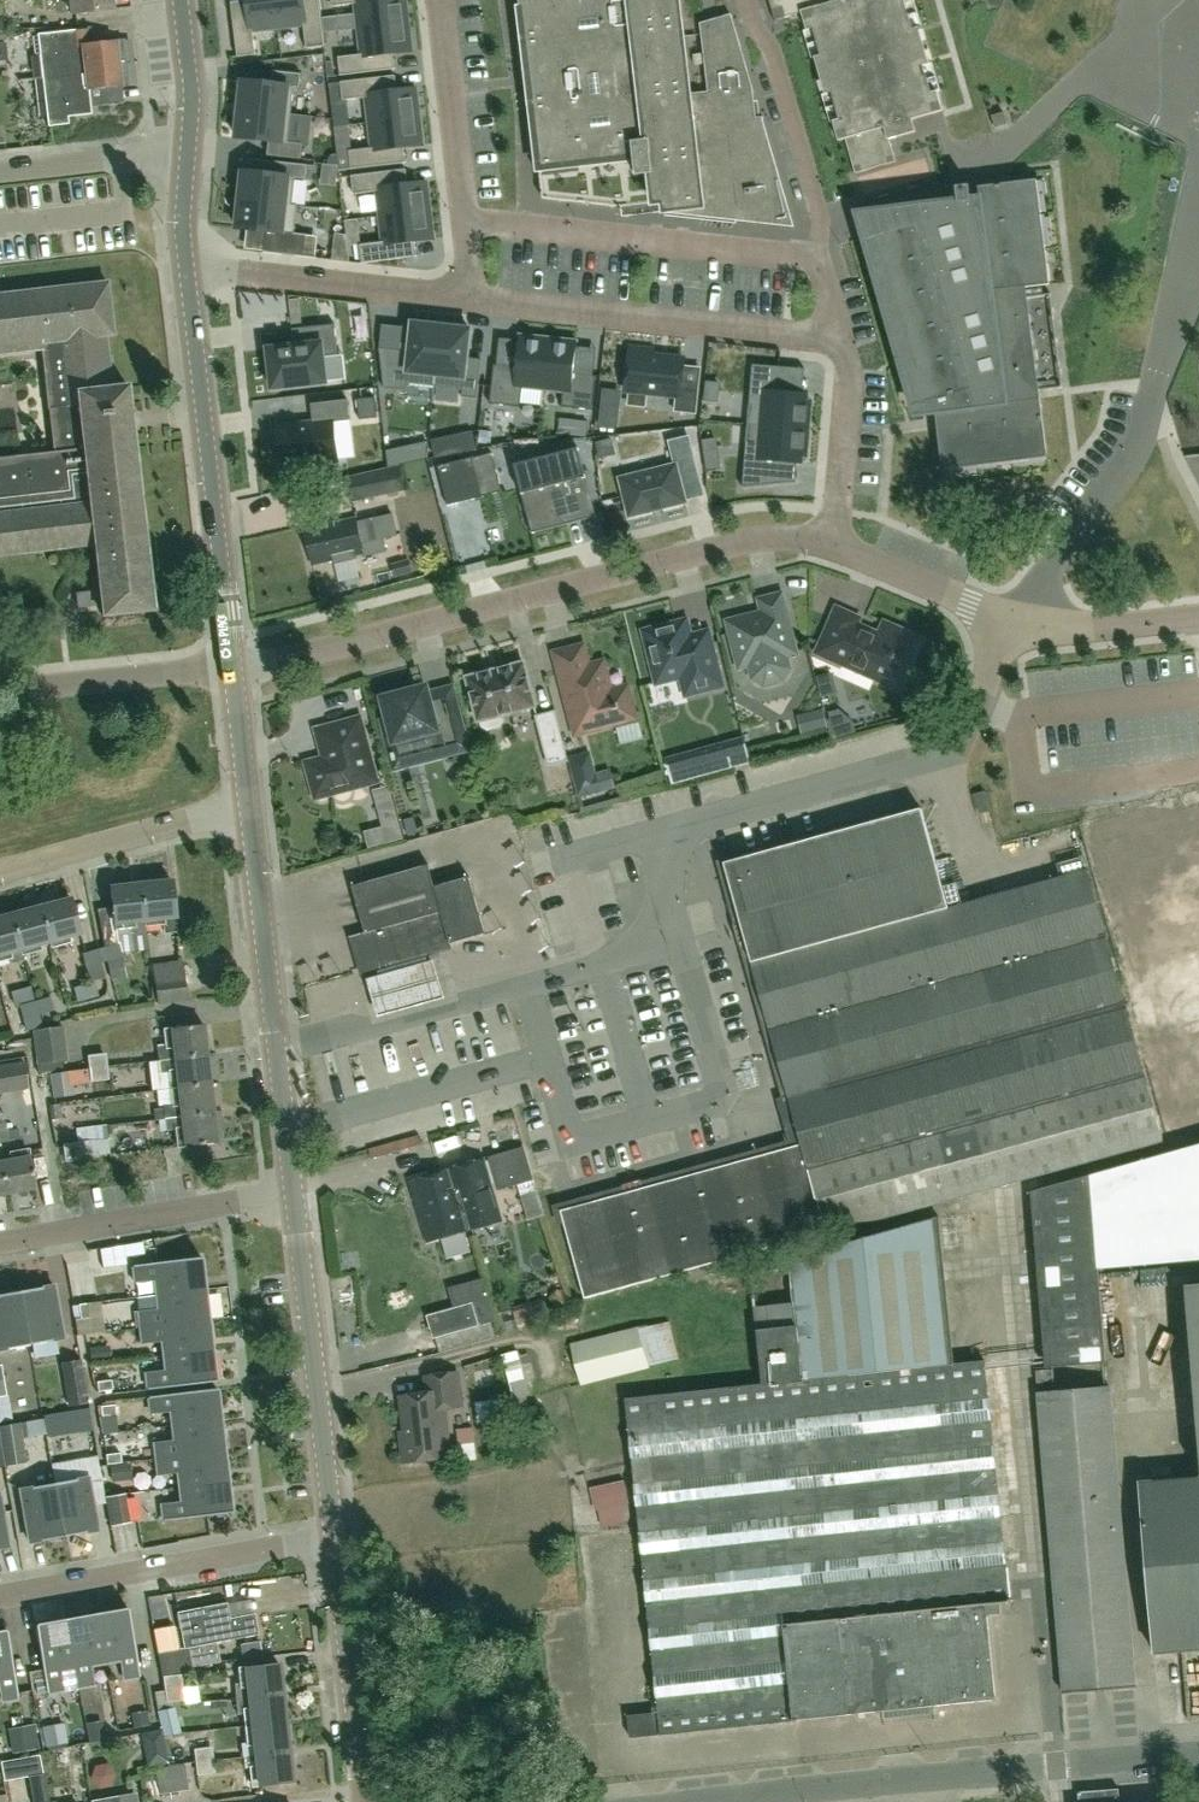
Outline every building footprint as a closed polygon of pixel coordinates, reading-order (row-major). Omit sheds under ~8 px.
[(64,1),(71,0),(73,13),(113,8),(112,0),(64,0),(64,1)] [(256,55),(253,30),(278,27),(275,0),(247,0),(231,2),(238,57),(256,55)] [(319,0),(275,0),(278,27),(304,24),(306,49),(325,47),(319,0)] [(332,7),(357,4),(360,29),(408,23),(405,0),(332,0),(332,7)] [(542,199),(623,207),(623,202),(642,199),(664,197),(665,212),(794,226),(762,117),(757,118),(754,88),(731,14),(700,23),(708,91),(690,93),(679,0),(519,0),(542,199)] [(776,20),(803,13),(840,141),(847,139),(857,173),(896,162),(890,139),(916,132),(913,120),(943,111),(911,0),(771,0),(776,20)] [(325,33),(342,31),(340,16),(323,18),(325,33)] [(393,53),(411,51),(408,23),(360,29),(363,54),(338,57),(341,76),(395,69),(393,53)] [(43,77),(49,118),(49,125),(68,122),(67,115),(90,112),(87,89),(122,84),(116,40),(92,43),(90,27),(38,34),(40,52),(34,53),(37,78),(43,77)] [(271,84),(243,81),(240,110),(291,115),(294,88),(300,88),(302,74),(273,71),(271,84)] [(419,117),(416,89),(397,91),(396,76),(341,82),(343,100),(367,98),(370,123),(419,117)] [(268,155),(301,159),(303,144),(288,142),(291,115),(240,110),(237,138),(269,142),(268,155)] [(1004,112),(992,116),(996,128),(1008,124),(1004,112)] [(349,151),(351,169),(406,163),(404,147),(422,145),(419,117),(370,123),(373,148),(349,151)] [(244,172),(241,200),(298,207),(298,205),(292,205),(295,178),(307,180),(308,165),(274,162),(273,175),(249,172),(244,172)] [(354,194),(378,191),(381,217),(430,211),(426,183),(408,185),(406,169),(352,176),(354,194)] [(896,230),(867,238),(916,407),(932,402),(935,411),(943,473),(1048,459),(1040,391),(1063,388),(1051,294),(1044,295),(1043,286),(1050,285),(1037,179),(977,187),(979,199),(972,199),(970,185),(956,187),(958,201),(890,210),(896,230)] [(295,233),(298,207),(241,200),(238,229),(266,232),(264,253),(317,258),(317,257),(316,257),(319,237),(307,235),(295,233)] [(415,241),(433,239),(430,211),(381,217),(384,242),(360,245),(362,263),(417,257),(415,241)] [(77,594),(79,607),(103,604),(104,616),(154,610),(128,385),(112,387),(106,335),(114,334),(108,281),(0,293),(0,354),(41,349),(53,452),(0,459),(0,555),(95,544),(101,591),(77,594)] [(380,349),(376,388),(407,391),(407,384),(435,387),(442,327),(413,323),(410,352),(380,349)] [(295,332),(297,346),(272,349),(277,391),(321,386),(318,360),(342,358),(338,327),(295,332)] [(442,327),(435,387),(463,390),(462,397),(477,399),(482,360),(467,358),(471,330),(442,327)] [(543,390),(549,338),(520,335),(516,367),(494,365),(490,404),(521,407),(523,388),(543,390)] [(593,410),(596,376),(574,374),(577,342),(549,338),(543,390),(563,392),(562,407),(593,410)] [(681,388),(683,366),(684,359),(653,355),(653,349),(631,347),(626,391),(677,397),(676,411),(696,413),(698,390),(681,388)] [(759,425),(810,429),(812,402),(808,401),(808,395),(803,395),(782,393),(784,369),(784,367),(753,365),(749,405),(761,405),(759,425)] [(707,383),(705,400),(717,401),(719,384),(707,383)] [(375,397),(358,399),(360,420),(377,418),(375,397)] [(338,419),(354,417),(352,398),(315,402),(317,421),(282,426),(286,467),(304,465),(305,470),(325,468),(324,463),(343,461),(338,419)] [(590,425),(575,423),(573,438),(589,439),(590,425)] [(777,461),(798,463),(802,463),(803,457),(807,457),(810,429),(759,425),(758,445),(746,444),(743,488),(775,485),(777,461)] [(473,431),(454,436),(458,453),(477,449),(473,431)] [(612,440),(598,443),(601,458),(615,455),(612,440)] [(412,463),(410,446),(388,452),(389,468),(412,463)] [(720,468),(717,451),(705,453),(708,469),(720,468)] [(493,452),(472,457),(482,497),(503,491),(493,452)] [(536,474),(534,464),(511,468),(521,517),(542,513),(545,529),(594,519),(581,454),(549,460),(552,471),(536,474)] [(685,462),(628,475),(637,514),(694,500),(685,462)] [(353,501),(404,490),(399,466),(348,478),(353,501)] [(364,553),(362,544),(357,521),(356,518),(305,529),(313,565),(364,553)] [(413,572),(409,559),(391,564),(395,577),(413,572)] [(753,615),(729,622),(739,660),(749,657),(754,677),(765,683),(783,679),(789,668),(788,662),(786,654),(796,652),(781,594),(761,600),(765,615),(753,618),(753,615)] [(837,610),(819,652),(844,663),(853,660),(872,668),(875,677),(893,685),(903,681),(919,647),(915,637),(885,624),(880,636),(856,625),(858,619),(837,610)] [(723,685),(712,642),(708,628),(690,633),(688,624),(687,620),(661,627),(644,631),(658,683),(682,676),(687,695),(723,685)] [(556,653),(561,673),(577,733),(619,722),(618,718),(634,714),(631,705),(631,704),(627,687),(611,691),(605,669),(590,672),(583,646),(556,653)] [(536,707),(524,663),(467,678),(478,722),(482,721),(483,727),(489,730),(500,727),(503,721),(502,716),(536,707)] [(837,695),(832,674),(816,678),(821,699),(837,695)] [(435,722),(426,688),(384,699),(390,722),(384,723),(391,748),(436,736),(441,755),(467,749),(458,716),(435,722)] [(569,761),(556,712),(537,717),(549,766),(569,761)] [(328,758),(308,763),(315,788),(324,793),(333,791),(338,792),(347,790),(350,786),(365,782),(367,777),(364,764),(371,763),(359,719),(318,730),(323,746),(323,747),(324,747),(325,747),(328,758)] [(716,744),(723,770),(752,763),(745,737),(716,744)] [(579,796),(600,790),(591,752),(569,757),(579,796)] [(826,1233),(1162,1140),(1087,869),(949,908),(922,808),(724,863),(789,1096),(826,1233)] [(367,967),(486,933),(470,875),(434,885),(428,864),(352,885),(365,931),(357,933),(367,967)] [(145,926),(146,926),(163,924),(164,931),(177,929),(172,881),(141,884),(145,926)] [(119,929),(130,928),(130,933),(147,931),(146,926),(145,926),(141,884),(110,887),(114,923),(118,922),(119,929)] [(70,935),(80,933),(71,899),(31,910),(40,943),(50,941),(53,949),(72,944),(70,935)] [(10,959),(11,963),(23,960),(22,956),(42,951),(40,944),(40,943),(31,910),(0,918),(0,949),(3,961),(10,959)] [(103,962),(106,962),(109,973),(126,968),(123,957),(119,943),(100,948),(103,962)] [(81,953),(90,982),(104,978),(100,963),(103,962),(100,948),(81,953)] [(186,998),(184,977),(154,980),(157,1002),(186,998)] [(39,1015),(53,1011),(49,997),(19,1005),(26,1031),(42,1027),(42,1025),(39,1015)] [(203,1024),(192,1025),(190,1011),(163,1014),(164,1029),(166,1046),(160,1047),(162,1059),(206,1054),(203,1024)] [(68,1070),(64,1027),(33,1030),(38,1074),(68,1070)] [(88,1068),(107,1066),(105,1053),(87,1055),(88,1068)] [(206,1054),(162,1059),(162,1060),(158,1060),(160,1072),(168,1071),(170,1088),(210,1083),(206,1054)] [(22,1061),(0,1065),(0,1090),(26,1085),(22,1061)] [(107,1066),(88,1068),(90,1082),(108,1079),(107,1066)] [(77,1096),(75,1073),(65,1074),(66,1097),(77,1096)] [(210,1083),(170,1088),(172,1104),(163,1105),(164,1118),(213,1112),(210,1083)] [(826,1233),(789,1096),(777,1099),(789,1141),(552,1206),(557,1225),(564,1223),(586,1299),(826,1233)] [(166,1129),(175,1128),(177,1147),(184,1146),(217,1142),(213,1112),(164,1118),(166,1129)] [(9,1141),(5,1122),(0,1123),(0,1142),(9,1141)] [(76,1129),(77,1142),(62,1143),(65,1162),(91,1159),(91,1157),(123,1152),(121,1142),(108,1144),(105,1125),(76,1129)] [(1030,1191),(1046,1367),(1105,1362),(1097,1270),(1198,1261),(1198,1144),(1030,1191)] [(489,1158),(498,1190),(533,1179),(524,1147),(489,1158)] [(5,1193),(35,1188),(29,1156),(28,1156),(27,1149),(10,1153),(11,1160),(0,1162),(0,1166),(5,1193)] [(481,1160),(439,1173),(444,1192),(462,1187),(464,1195),(462,1195),(463,1199),(465,1198),(474,1229),(499,1222),(490,1192),(481,1160)] [(428,1243),(474,1229),(465,1198),(463,1199),(462,1195),(464,1195),(462,1187),(444,1192),(439,1173),(409,1181),(428,1243)] [(1000,1601),(1010,1600),(984,1359),(953,1362),(938,1216),(751,1270),(763,1383),(626,1397),(659,1712),(628,1716),(630,1738),(995,1699),(986,1614),(1001,1613),(1000,1601)] [(201,1257),(133,1265),(133,1266),(135,1281),(154,1278),(156,1294),(205,1288),(201,1257)] [(1185,1286),(1198,1450),(1198,1284),(1185,1286)] [(19,1291),(29,1344),(63,1338),(53,1285),(19,1291)] [(208,1319),(205,1288),(156,1294),(158,1310),(139,1312),(140,1327),(208,1319)] [(19,1291),(0,1294),(0,1349),(29,1344),(19,1291)] [(479,1325),(473,1302),(427,1316),(433,1339),(479,1325)] [(212,1349),(208,1319),(140,1327),(142,1342),(161,1340),(163,1355),(212,1349)] [(670,1321),(639,1329),(639,1328),(571,1344),(581,1384),(679,1359),(670,1321)] [(216,1381),(212,1349),(163,1355),(165,1371),(146,1373),(148,1387),(147,1387),(147,1389),(216,1381)] [(68,1405),(84,1402),(76,1361),(61,1364),(68,1405)] [(12,1421),(7,1395),(6,1395),(0,1364),(0,1423),(12,1421)] [(403,1442),(405,1462),(450,1456),(444,1408),(463,1406),(458,1372),(425,1376),(427,1393),(402,1396),(408,1441),(403,1442)] [(97,1382),(98,1392),(112,1390),(111,1380),(97,1382)] [(1134,1687),(1135,1687),(1110,1386),(1038,1392),(1063,1693),(1064,1693),(1134,1687)] [(216,1388),(148,1396),(148,1398),(149,1398),(151,1412),(170,1410),(172,1425),(220,1419),(216,1388)] [(100,1406),(100,1417),(116,1416),(115,1405),(100,1406)] [(25,1437),(46,1434),(44,1419),(23,1422),(25,1437)] [(224,1450),(220,1419),(172,1425),(174,1441),(154,1443),(156,1458),(224,1450)] [(26,1463),(20,1423),(0,1426),(0,1437),(4,1466),(26,1463)] [(228,1481),(224,1450),(156,1458),(158,1473),(177,1471),(179,1486),(228,1481)] [(104,1455),(106,1465),(121,1463),(120,1453),(104,1455)] [(53,1483),(63,1536),(97,1530),(87,1477),(53,1483)] [(1140,1484),(1155,1652),(1198,1648),(1198,1479),(1140,1484)] [(231,1512),(228,1481),(179,1486),(181,1502),(162,1504),(163,1519),(163,1520),(231,1512)] [(29,1542),(63,1536),(53,1483),(20,1489),(29,1542)] [(130,1521),(125,1493),(105,1496),(110,1525),(130,1521)] [(192,1672),(191,1666),(218,1661),(215,1642),(257,1634),(253,1612),(229,1616),(226,1601),(176,1610),(182,1643),(187,1642),(188,1647),(157,1653),(161,1676),(192,1672)] [(128,1608),(96,1614),(105,1662),(120,1659),(124,1678),(138,1676),(140,1676),(128,1608)] [(96,1614),(66,1619),(78,1687),(79,1687),(79,1686),(93,1684),(90,1665),(105,1662),(96,1614)] [(78,1687),(66,1619),(35,1625),(47,1693),(48,1692),(63,1689),(59,1670),(74,1668),(77,1687),(78,1687)] [(0,1631),(0,1687),(2,1700),(17,1698),(18,1698),(6,1630),(0,1631)] [(239,1669),(241,1683),(235,1684),(236,1699),(282,1693),(279,1663),(246,1667),(246,1668),(239,1669)] [(282,1693),(236,1699),(238,1714),(243,1714),(245,1727),(285,1723),(282,1693)] [(161,1704),(165,1730),(182,1727),(178,1702),(161,1704)] [(245,1727),(247,1743),(241,1743),(243,1756),(256,1755),(289,1752),(285,1723),(245,1727)] [(34,1724),(7,1729),(12,1754),(38,1749),(34,1724)] [(197,1761),(214,1759),(212,1747),(195,1749),(197,1761)] [(256,1755),(257,1766),(250,1767),(252,1785),(259,1785),(292,1782),(289,1752),(256,1755)] [(213,1760),(195,1762),(197,1775),(215,1772),(213,1760)] [(43,1774),(28,1777),(33,1801),(46,1801),(48,1801),(43,1774)] [(1119,1789),(1078,1792),(1079,1801),(1119,1801),(1119,1789)] [(134,1793),(105,1798),(105,1800),(105,1801),(136,1801),(134,1793)]
